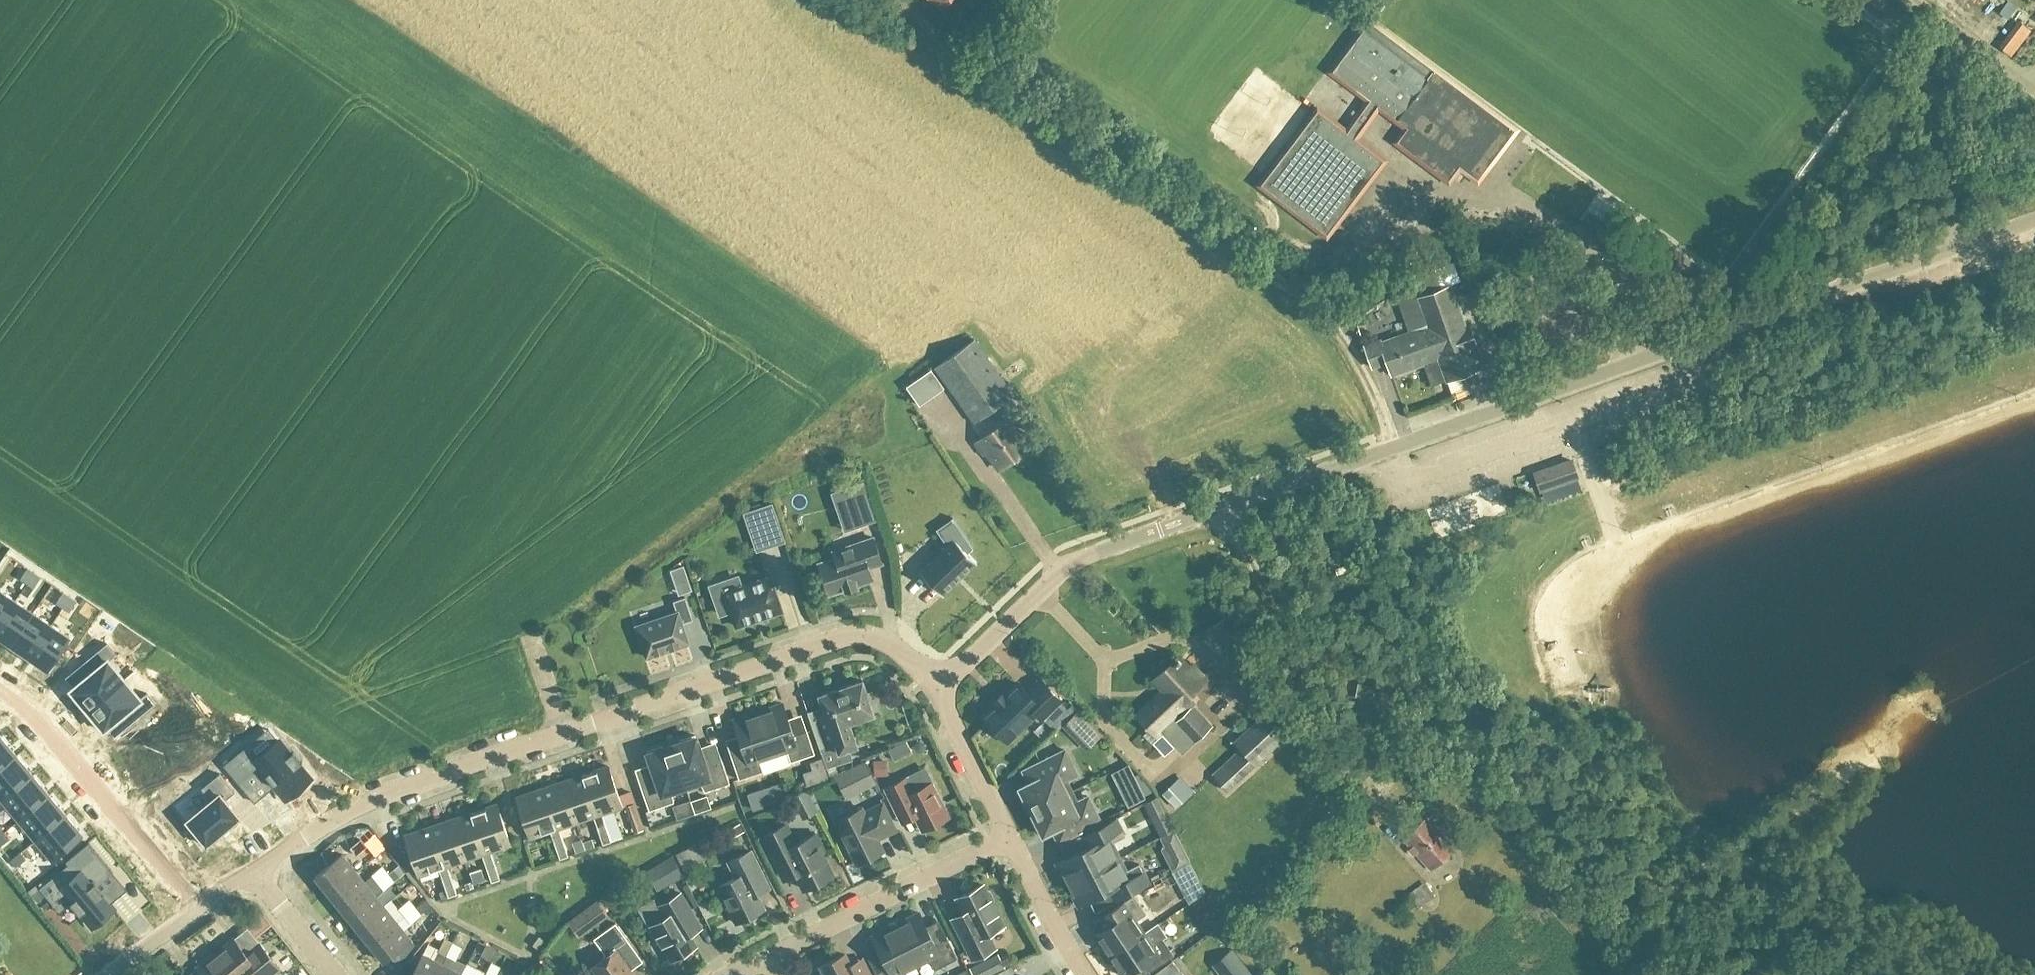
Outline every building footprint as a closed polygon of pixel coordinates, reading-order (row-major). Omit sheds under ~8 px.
[(950,0),(932,0),(944,9),(950,0)] [(1487,147),(1501,128),(1442,83),(1439,87),(1427,77),(1365,30),(1335,70),(1397,118),(1400,113),(1412,122),(1398,141),(1448,179),(1461,162),(1470,169),(1482,154),(1488,158),(1493,152),(1487,147)] [(1326,233),(1338,217),(1382,160),(1318,111),(1262,184),(1326,233)] [(1588,212),(1586,214),(1579,225),(1595,236),(1604,222),(1588,212)] [(1446,380),(1447,380),(1451,392),(1463,387),(1459,376),(1480,368),(1472,345),(1475,344),(1469,327),(1466,328),(1450,285),(1440,289),(1434,271),(1398,295),(1411,332),(1380,342),(1379,340),(1364,345),(1372,367),(1387,361),(1392,374),(1438,357),(1446,380)] [(974,423),(1015,394),(975,337),(934,367),(974,423)] [(931,369),(907,387),(920,405),(944,388),(931,369)] [(1028,449),(1007,420),(975,443),(983,454),(987,451),(1000,469),(1014,459),(1018,461),(1025,457),(1024,452),(1028,449)] [(1611,446),(1595,451),(1603,474),(1619,468),(1611,446)] [(1535,472),(1541,490),(1577,477),(1571,460),(1535,472)] [(865,480),(847,486),(860,524),(878,518),(865,480)] [(766,536),(781,531),(771,505),(745,513),(750,528),(762,523),(766,536)] [(949,544),(920,572),(943,595),(977,562),(968,553),(974,548),(953,518),(952,519),(953,521),(940,530),(949,544)] [(835,550),(837,557),(819,563),(829,594),(846,589),(846,591),(857,587),(857,585),(873,580),(869,567),(882,563),(873,537),(835,550)] [(683,593),(692,590),(684,565),(670,570),(676,585),(679,584),(683,593)] [(21,577),(28,582),(34,571),(28,567),(21,577)] [(41,576),(34,571),(28,582),(34,586),(41,576)] [(782,611),(771,576),(714,596),(720,614),(731,610),(737,626),(782,611)] [(16,599),(0,589),(0,623),(16,599)] [(63,606),(70,595),(63,591),(57,601),(63,606)] [(70,595),(63,606),(70,610),(77,600),(70,595)] [(676,612),(677,613),(638,626),(638,625),(636,626),(637,627),(647,655),(646,655),(647,657),(648,656),(687,643),(689,643),(688,641),(682,624),(693,620),(685,597),(673,601),(677,612),(676,612)] [(0,623),(0,635),(12,643),(34,611),(16,599),(0,623)] [(34,611),(12,643),(30,656),(52,624),(34,611)] [(52,624),(30,656),(48,668),(70,636),(52,624)] [(73,691),(70,694),(79,704),(82,701),(88,709),(122,681),(106,662),(113,656),(104,645),(81,663),(90,673),(71,689),(73,691)] [(1160,721),(1164,726),(1192,701),(1191,700),(1194,698),(1189,693),(1206,678),(1194,664),(1190,668),(1179,657),(1156,677),(1166,688),(1139,713),(1153,728),(1160,721)] [(1063,702),(1051,690),(1040,679),(1027,692),(1019,683),(1007,694),(1005,692),(993,703),(996,705),(984,717),(1008,741),(1037,713),(1044,720),(1063,702)] [(873,711),(878,709),(872,691),(867,693),(863,680),(820,695),(828,718),(813,723),(812,722),(811,722),(821,752),(826,767),(853,758),(849,748),(859,745),(851,722),(874,714),(873,711)] [(122,681),(88,709),(94,716),(91,719),(100,729),(103,727),(105,729),(123,714),(131,723),(152,705),(144,695),(137,700),(122,681)] [(1375,736),(1382,701),(1348,694),(1342,728),(1375,736)] [(1070,700),(1049,720),(1058,728),(1078,708),(1070,700)] [(1192,701),(1164,726),(1162,727),(1185,751),(1213,724),(1192,701)] [(760,715),(773,753),(786,749),(791,762),(815,754),(807,731),(794,735),(783,703),(771,707),(772,711),(760,715)] [(1062,725),(1075,739),(1091,723),(1078,710),(1062,725)] [(1289,735),(1268,712),(1233,743),(1240,751),(1211,777),(1226,792),(1289,735)] [(759,758),(773,753),(760,715),(748,720),(746,716),(734,720),(745,752),(732,757),(739,779),(763,771),(759,758)] [(1169,753),(1178,744),(1166,732),(1157,742),(1169,753)] [(16,754),(0,735),(0,768),(16,754)] [(680,742),(672,745),(686,786),(699,781),(705,792),(730,783),(721,758),(705,764),(695,735),(679,740),(680,742)] [(290,751),(279,738),(255,758),(244,746),(223,763),(238,782),(258,765),(284,796),(310,775),(299,761),(301,760),(292,749),(290,751)] [(686,786),(672,745),(664,748),(663,745),(647,751),(657,780),(641,786),(649,810),(674,802),(672,790),(686,786)] [(1027,802),(1031,811),(1072,791),(1067,780),(1078,775),(1065,749),(1023,770),(1029,783),(1020,787),(1021,790),(1017,791),(1023,804),(1027,802)] [(0,768),(0,797),(2,800),(33,775),(16,754),(0,768)] [(586,774),(599,813),(602,812),(622,805),(609,766),(586,774)] [(212,800),(188,820),(195,828),(191,831),(201,843),(204,840),(207,843),(220,832),(220,833),(227,827),(227,826),(240,816),(226,799),(235,791),(220,773),(210,780),(202,788),(212,800)] [(599,813),(586,774),(563,782),(576,821),(593,815),(598,830),(607,827),(602,812),(599,813)] [(33,775),(2,800),(19,820),(50,795),(33,775)] [(1182,775),(1164,792),(1177,807),(1196,790),(1182,775)] [(949,817),(932,782),(913,792),(906,778),(885,788),(902,823),(915,816),(922,830),(949,817)] [(576,821),(563,782),(540,790),(553,829),(550,830),(555,844),(564,841),(559,827),(576,821)] [(530,837),(550,830),(553,829),(540,790),(516,798),(530,837)] [(1072,791),(1031,811),(1036,820),(1032,822),(1038,834),(1042,832),(1043,835),(1053,830),(1059,842),(1100,821),(1088,796),(1077,802),(1072,791)] [(50,795),(19,820),(36,841),(67,815),(50,795)] [(626,806),(635,833),(643,830),(634,803),(626,806)] [(862,808),(836,821),(857,863),(883,850),(877,837),(883,834),(883,835),(896,829),(883,803),(864,812),(862,808)] [(488,851),(491,850),(511,843),(498,804),(474,812),(488,851)] [(482,853),(487,867),(495,865),(491,850),(488,851),(474,812),(451,820),(465,859),(482,853)] [(67,815),(36,841),(53,861),(84,836),(67,815)] [(1431,869),(1455,848),(1428,817),(1404,838),(1431,869)] [(1066,873),(1070,883),(1119,857),(1112,843),(1125,836),(1116,818),(1082,836),(1088,847),(1057,863),(1063,874),(1066,873)] [(439,868),(444,882),(452,879),(447,865),(465,859),(451,820),(428,828),(442,867),(439,868)] [(785,880),(797,874),(805,889),(832,875),(821,853),(825,851),(816,833),(796,844),(786,824),(763,836),(785,880)] [(607,827),(598,830),(603,844),(612,841),(607,827)] [(442,867),(428,828),(405,836),(418,875),(439,868),(442,867)] [(0,835),(0,845),(0,846),(10,838),(5,832),(0,835)] [(564,841),(555,844),(560,859),(569,856),(564,841)] [(95,885),(112,870),(89,842),(66,861),(68,864),(78,875),(58,891),(69,904),(72,902),(92,926),(114,908),(110,903),(95,885)] [(696,844),(677,853),(684,867),(703,858),(696,844)] [(751,851),(729,862),(737,877),(718,886),(730,909),(729,912),(732,918),(735,919),(737,923),(764,910),(757,895),(770,888),(751,851)] [(11,859),(16,866),(26,858),(21,852),(11,859)] [(329,894),(356,872),(342,854),(315,877),(329,894)] [(658,890),(683,876),(672,856),(647,870),(658,890)] [(1115,901),(1149,883),(1139,863),(1126,870),(1119,857),(1070,883),(1075,892),(1073,893),(1079,905),(1109,890),(1115,901)] [(495,865),(487,867),(492,882),(500,879),(495,865)] [(377,882),(388,874),(382,866),(371,875),(377,882)] [(481,868),(470,872),(474,883),(485,879),(481,868)] [(329,894),(342,911),(370,889),(356,872),(329,894)] [(388,874),(377,882),(383,890),(394,881),(388,874)] [(452,879),(444,882),(448,897),(457,894),(452,879)] [(1420,907),(1436,895),(1426,882),(1410,893),(1420,907)] [(953,919),(962,937),(973,959),(995,948),(987,933),(1003,925),(992,903),(994,898),(990,891),(985,889),(983,885),(957,898),(965,913),(953,919)] [(356,928),(383,905),(370,889),(342,911),(356,928)] [(657,939),(660,940),(672,960),(696,946),(689,934),(701,927),(681,893),(660,906),(666,917),(652,926),(654,929),(653,933),(657,939)] [(1109,955),(1144,932),(1136,920),(1146,913),(1134,895),(1109,912),(1115,921),(1096,934),(1109,955)] [(399,908),(405,916),(415,907),(409,900),(399,908)] [(607,914),(598,901),(569,922),(578,935),(607,914)] [(356,928),(370,944),(397,922),(383,905),(356,928)] [(415,907),(405,916),(411,923),(421,915),(415,907)] [(1215,907),(1202,915),(1210,927),(1223,919),(1215,907)] [(243,925),(252,937),(273,920),(264,909),(243,925)] [(898,928),(916,963),(929,957),(935,969),(958,958),(947,936),(935,943),(919,912),(908,918),(910,922),(898,928)] [(397,922),(370,944),(384,962),(411,940),(397,922)] [(620,956),(633,947),(616,923),(594,939),(605,954),(604,959),(593,967),(599,974),(634,974),(620,956)] [(916,963),(898,928),(887,933),(885,930),(873,936),(888,966),(876,972),(877,974),(906,974),(903,970),(916,963)] [(1109,955),(1123,974),(1125,974),(1143,963),(1149,972),(1174,956),(1162,938),(1152,944),(1144,932),(1109,955)] [(444,964),(449,955),(456,943),(447,938),(436,959),(425,953),(413,974),(438,974),(444,964)] [(246,954),(234,939),(215,953),(233,974),(272,974),(276,972),(280,969),(260,943),(246,954)] [(464,948),(456,943),(449,955),(458,959),(464,948)] [(498,951),(487,945),(481,956),(493,961),(498,951)] [(1223,974),(1248,974),(1239,963),(1230,951),(1214,964),(1223,974)] [(202,974),(233,974),(215,953),(196,968),(202,974)] [(821,966),(826,974),(870,974),(862,959),(851,965),(845,954),(821,966)] [(977,969),(981,974),(996,974),(1010,967),(1004,955),(977,969)] [(1172,960),(1153,974),(1184,974),(1172,960)] [(463,974),(444,964),(438,974),(463,974)] [(494,964),(487,974),(498,974),(502,968),(494,964)]
